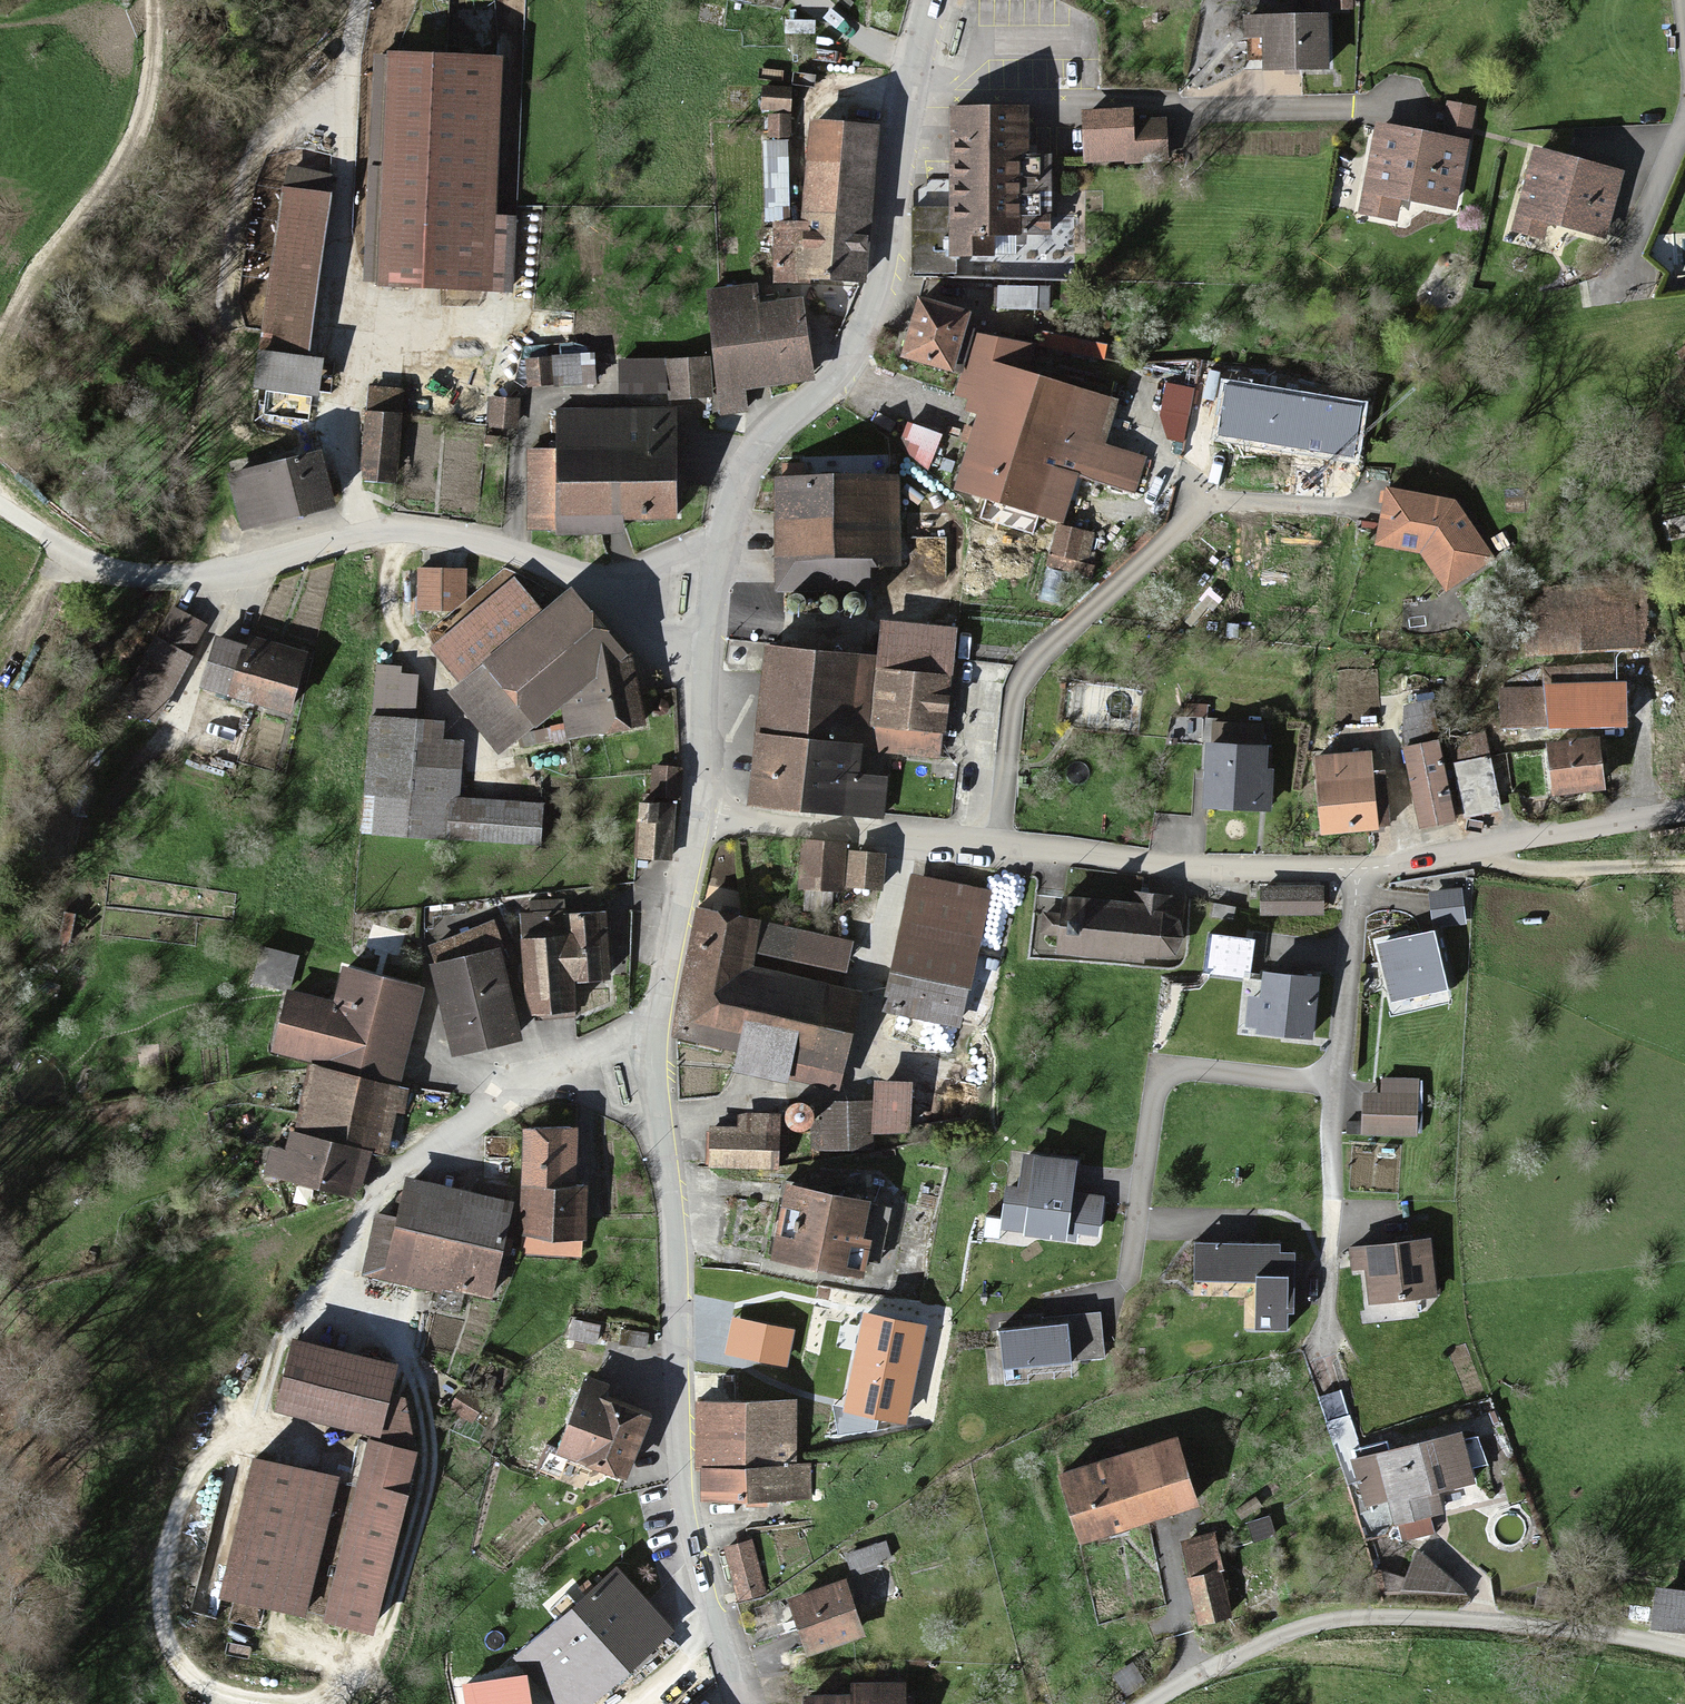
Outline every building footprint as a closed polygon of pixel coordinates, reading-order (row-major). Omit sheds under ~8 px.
[(1319,21),(1252,23),(1254,72),(1321,70),(1319,21)] [(376,58),(371,285),(507,288),(509,224),(490,223),(494,61),(376,58)] [(1489,113),(1454,103),(1441,148),(1384,132),(1361,215),(1399,226),(1404,210),(1474,229),(1497,144),(1482,139),(1489,113)] [(913,210),(912,271),(953,272),(953,231),(1035,232),(1036,154),(1019,154),(1020,113),(945,112),(943,211),(913,210)] [(1126,114),(1078,114),(1078,164),(1159,164),(1159,126),(1126,126),(1126,114)] [(859,281),(870,129),(806,124),(799,227),(770,228),(773,276),(859,281)] [(1624,172),(1534,149),(1513,229),(1543,237),(1547,223),(1607,238),(1624,172)] [(278,196),(253,346),(298,354),(323,204),(278,196)] [(700,299),(713,393),(806,380),(796,307),(751,313),(748,292),(700,299)] [(907,301),(892,359),(945,372),(960,313),(907,301)] [(1102,350),(1046,339),(1041,361),(1097,373),(1102,350)] [(979,401),(955,492),(1058,519),(1066,486),(1126,502),(1137,461),(1095,450),(1107,403),(1021,381),(1027,358),(972,344),(959,396),(979,401)] [(314,364),(265,361),(263,398),(312,401),(314,364)] [(588,364),(550,362),(550,388),(588,390),(588,364)] [(1227,381),(1218,438),(1357,460),(1366,404),(1227,381)] [(1167,439),(1183,443),(1195,388),(1167,382),(1160,415),(1167,439)] [(516,404),(487,404),(487,426),(516,426),(516,404)] [(361,415),(357,477),(394,479),(398,417),(361,415)] [(665,417),(548,419),(549,453),(524,454),(525,534),(609,533),(609,517),(667,516),(665,417)] [(938,440),(903,429),(897,449),(931,460),(938,440)] [(309,458),(246,471),(256,519),(319,506),(309,458)] [(888,482),(765,481),(763,591),(871,592),(872,570),(888,570),(888,482)] [(1462,507),(1392,490),(1377,550),(1424,561),(1448,599),(1500,565),(1462,507)] [(942,542),(912,541),(911,571),(941,572),(942,542)] [(471,576),(397,575),(396,648),(470,649),(471,576)] [(1645,593),(1535,595),(1537,652),(1647,650),(1645,593)] [(627,659),(614,660),(562,598),(444,696),(496,758),(548,715),(551,739),(636,728),(627,659)] [(164,611),(116,704),(152,722),(200,630),(164,611)] [(877,626),(863,751),(936,759),(949,633),(877,626)] [(244,654),(209,644),(195,689),(283,715),(300,659),(248,643),(244,654)] [(762,650),(742,803),(874,820),(879,780),(852,776),(866,664),(762,650)] [(1497,684),(1496,729),(1623,730),(1624,686),(1497,684)] [(434,726),(366,718),(353,833),(532,852),(536,813),(449,803),(456,744),(433,742),(434,726)] [(1591,744),(1544,749),(1549,794),(1596,789),(1591,744)] [(1433,745),(1400,753),(1419,828),(1453,819),(1433,745)] [(1259,755),(1199,754),(1198,812),(1257,813),(1259,755)] [(1313,761),(1315,834),(1367,832),(1364,759),(1313,761)] [(629,860),(664,864),(670,809),(636,805),(629,860)] [(793,849),(791,890),(832,892),(834,851),(793,849)] [(880,860),(842,858),(840,891),(878,893),(880,860)] [(903,882),(876,1010),(958,1027),(985,899),(903,882)] [(1323,892),(1259,891),(1258,917),(1323,918),(1323,892)] [(1459,895),(1431,896),(1433,927),(1461,925),(1459,895)] [(1051,903),(1047,959),(1140,966),(1141,955),(1162,956),(1174,946),(1175,931),(1170,925),(1165,912),(1166,901),(1132,899),(1131,909),(1051,903)] [(836,1092),(858,992),(750,967),(759,922),(700,908),(674,1037),(737,1051),(733,1071),(836,1092)] [(559,944),(511,946),(514,1018),(570,1015),(569,982),(601,982),(600,914),(559,914),(559,944)] [(489,929),(425,952),(430,965),(425,966),(446,1059),(513,1044),(496,972),(504,970),(489,929)] [(1428,936),(1375,948),(1386,1001),(1440,989),(1428,936)] [(291,958),(255,951),(247,988),(283,995),(291,958)] [(1311,1039),(1317,977),(1264,972),(1261,997),(1250,996),(1247,1025),(1259,1026),(1258,1034),(1311,1039)] [(278,999),(265,1055),(393,1085),(414,995),(336,976),(328,1011),(278,999)] [(400,1093),(303,1071),(278,1182),(349,1198),(359,1154),(378,1158),(388,1116),(394,1117),(400,1093)] [(901,1087),(869,1088),(870,1138),(902,1138),(901,1087)] [(1401,1105),(1361,1104),(1360,1124),(1400,1125),(1401,1105)] [(864,1106),(821,1107),(822,1153),(865,1152),(864,1106)] [(702,1135),(701,1172),(767,1174),(769,1122),(731,1120),(730,1136),(702,1135)] [(514,1134),(513,1236),(520,1236),(519,1254),(575,1254),(575,1236),(583,1236),(584,1189),(568,1188),(568,1135),(514,1134)] [(1002,1232),(1066,1240),(1067,1233),(1097,1237),(1102,1196),(1072,1192),(1075,1161),(1025,1155),(1020,1189),(1008,1187),(1002,1232)] [(503,1208),(400,1185),(391,1225),(372,1221),(360,1277),(440,1295),(443,1284),(484,1293),(503,1208)] [(783,1196),(765,1265),(837,1284),(856,1215),(783,1196)] [(1428,1243),(1345,1252),(1348,1277),(1363,1275),(1366,1305),(1434,1297),(1428,1243)] [(1279,1244),(1195,1244),(1195,1283),(1256,1283),(1256,1330),(1287,1330),(1287,1314),(1294,1314),(1294,1254),(1279,1254),(1279,1244)] [(866,1314),(845,1410),(904,1423),(925,1327),(866,1314)] [(1042,1327),(1002,1332),(1005,1368),(1104,1358),(1099,1314),(1041,1320),(1042,1327)] [(732,1321),(726,1354),(785,1365),(791,1331),(732,1321)] [(399,1371),(297,1347),(281,1413),(383,1437),(392,1400),(399,1371)] [(601,1386),(525,1361),(491,1462),(533,1476),(541,1452),(623,1480),(642,1422),(595,1406),(601,1386)] [(383,1437),(337,1622),(394,1636),(439,1452),(420,1405),(392,1400),(383,1437)] [(796,1400),(696,1402),(696,1469),(700,1470),(701,1502),(812,1497),(810,1463),(798,1464),(796,1400)] [(1455,1439),(1373,1462),(1390,1522),(1433,1510),(1428,1495),(1468,1484),(1455,1439)] [(1043,1485),(1065,1547),(1191,1503),(1169,1441),(1043,1485)] [(235,1599),(315,1619),(351,1482),(271,1461),(235,1599)] [(1207,1542),(1177,1547),(1192,1626),(1222,1620),(1207,1542)] [(743,1545),(719,1551),(733,1600),(757,1594),(743,1545)] [(515,1661),(552,1703),(591,1703),(667,1640),(614,1577),(515,1661)] [(838,1584),(780,1600),(796,1655),(854,1638),(838,1584)] [(1650,1595),(1646,1630),(1684,1634),(1684,1599),(1650,1595)] [(797,1701),(797,1703),(896,1703),(897,1691),(843,1690),(842,1702),(797,1701)]
